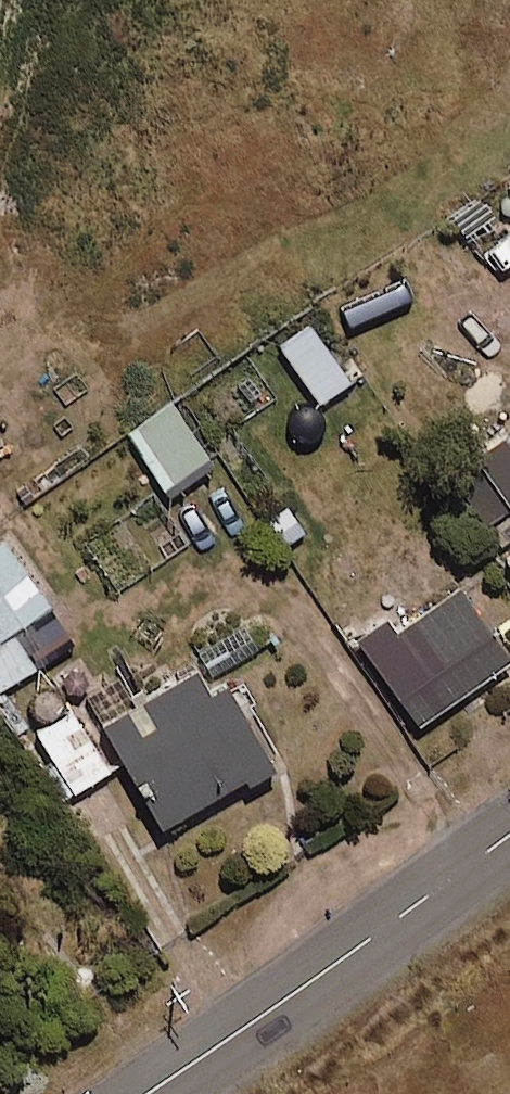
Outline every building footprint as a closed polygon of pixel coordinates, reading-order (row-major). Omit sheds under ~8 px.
[(350,380),(309,323),(279,344),(320,402),(350,380)] [(214,463),(171,402),(127,433),(170,494),(214,463)] [(506,440),(453,477),(484,522),(509,504),(509,445),(506,440)] [(289,500),(262,518),(287,554),(313,536),(289,500)] [(486,533),(509,564),(509,515),(486,533)] [(2,538),(0,539),(0,691),(37,663),(20,640),(57,612),(2,538)] [(508,660),(457,589),(396,633),(385,619),(355,641),(417,726),(508,660)] [(197,658),(212,680),(267,643),(251,621),(197,658)] [(211,696),(197,670),(102,722),(160,827),(270,768),(227,688),(211,696)] [(109,770),(72,709),(23,739),(61,800),(109,770)]
